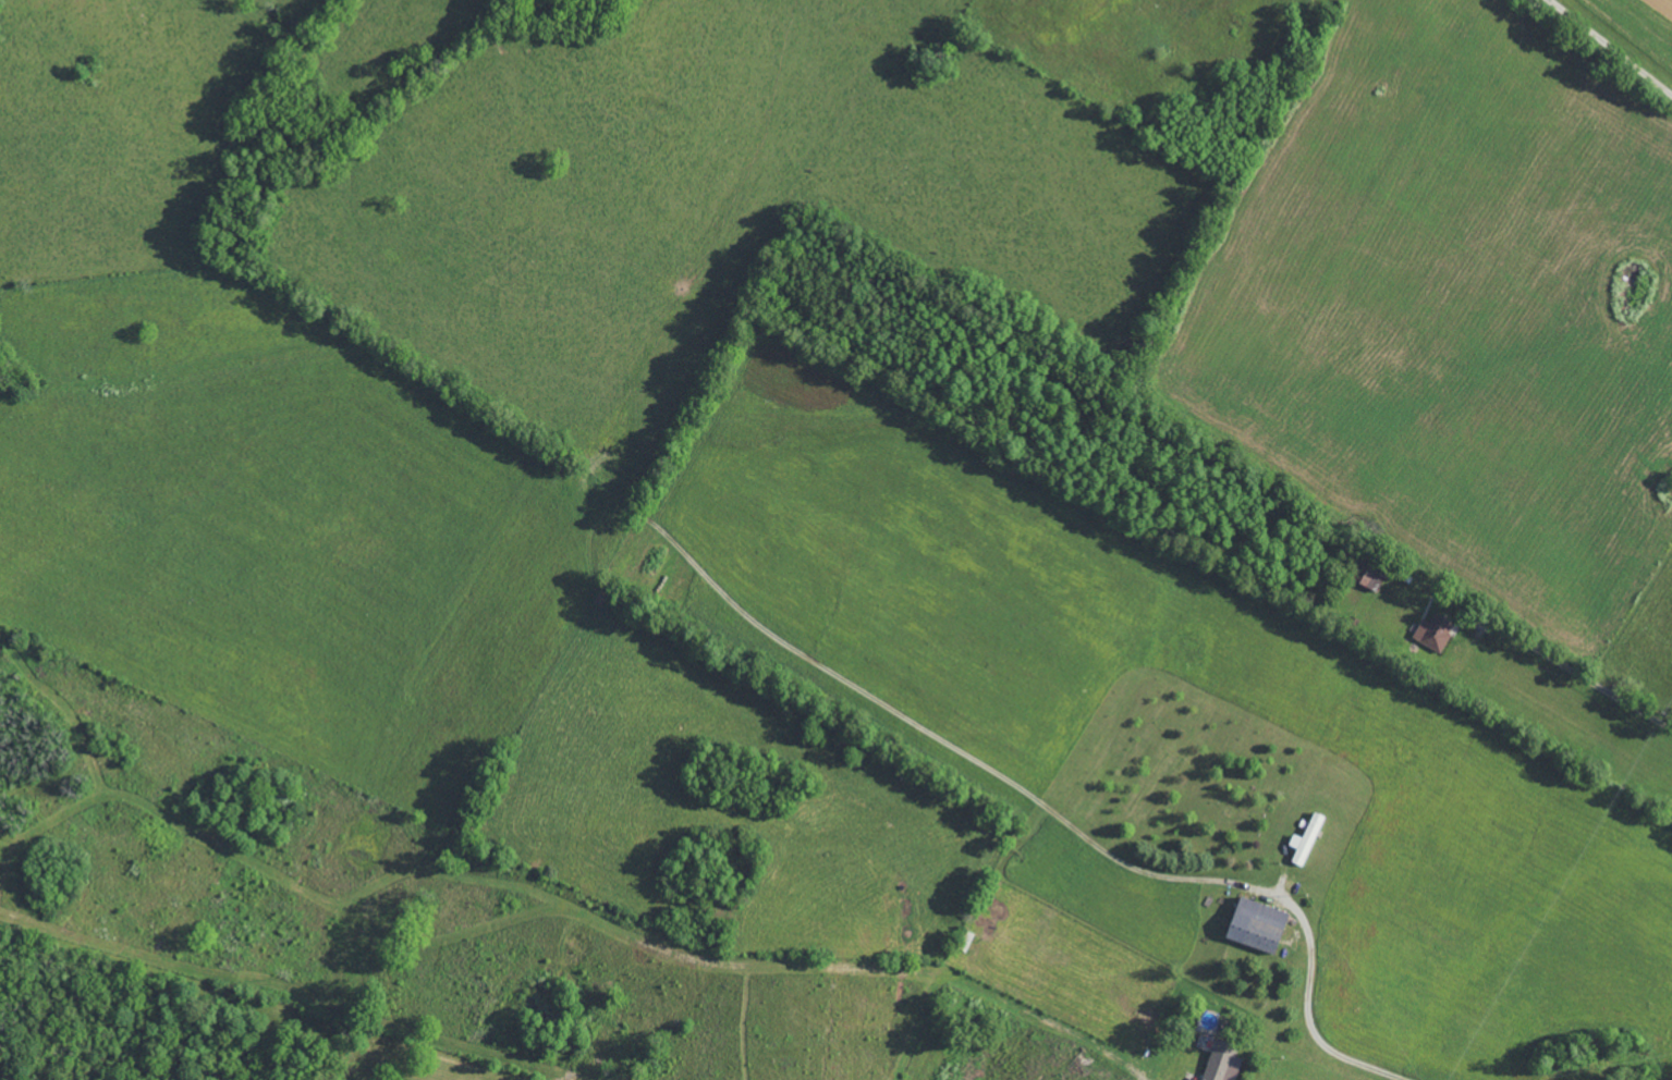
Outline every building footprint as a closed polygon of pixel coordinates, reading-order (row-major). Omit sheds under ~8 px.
[(1455,623),(1434,613),(1429,622),(1422,618),(1412,638),(1440,652),(1455,623)] [(1303,867),(1325,816),(1313,811),(1301,837),(1292,833),(1288,844),(1296,848),(1290,861),(1303,867)] [(1287,913),(1238,895),(1223,937),(1272,955),(1287,913)] [(1234,1044),(1212,1039),(1202,1079),(1226,1079),(1234,1044)]
